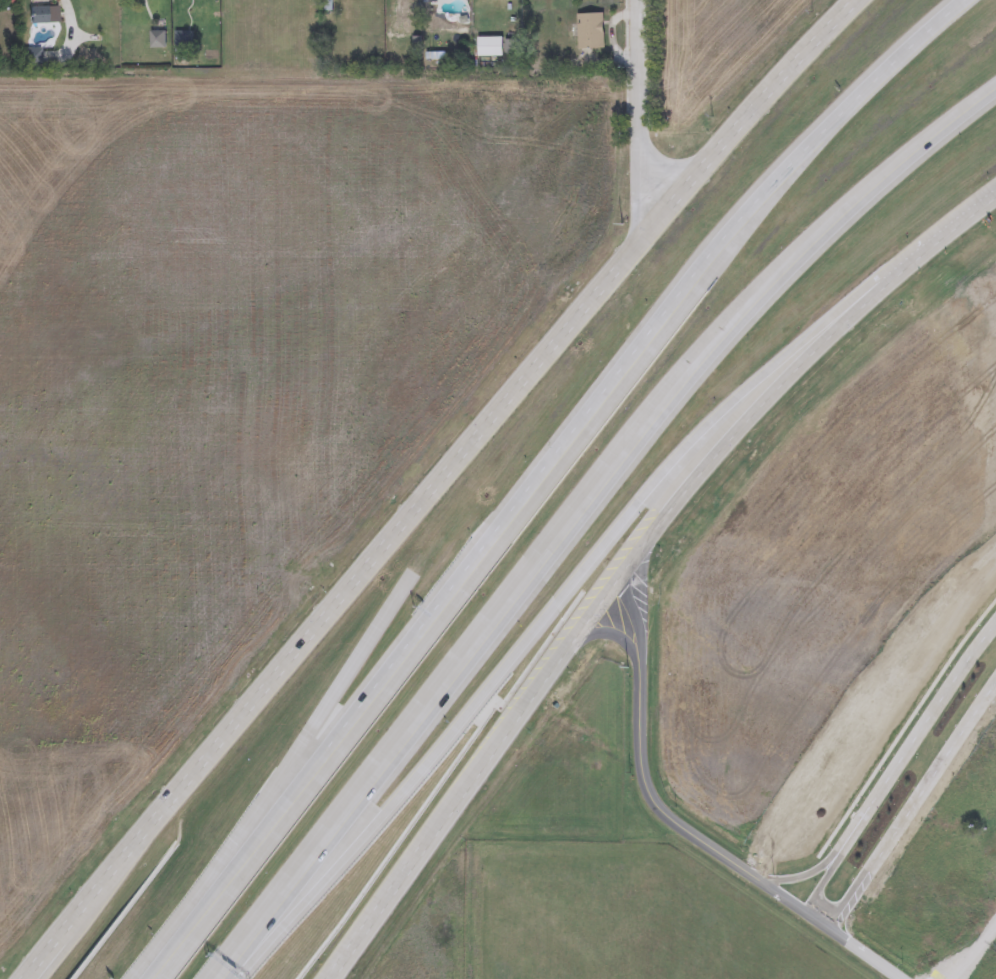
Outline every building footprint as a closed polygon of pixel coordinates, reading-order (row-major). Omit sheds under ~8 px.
[(32,23),(32,7),(48,7),(48,23),(32,23)] [(578,14),(605,14),(605,49),(578,49),(578,14)] [(192,33),(191,50),(176,49),(177,32),(192,33)] [(152,34),(165,34),(165,47),(152,47),(152,34)] [(478,56),(478,38),(504,38),(504,56),(478,56)]
